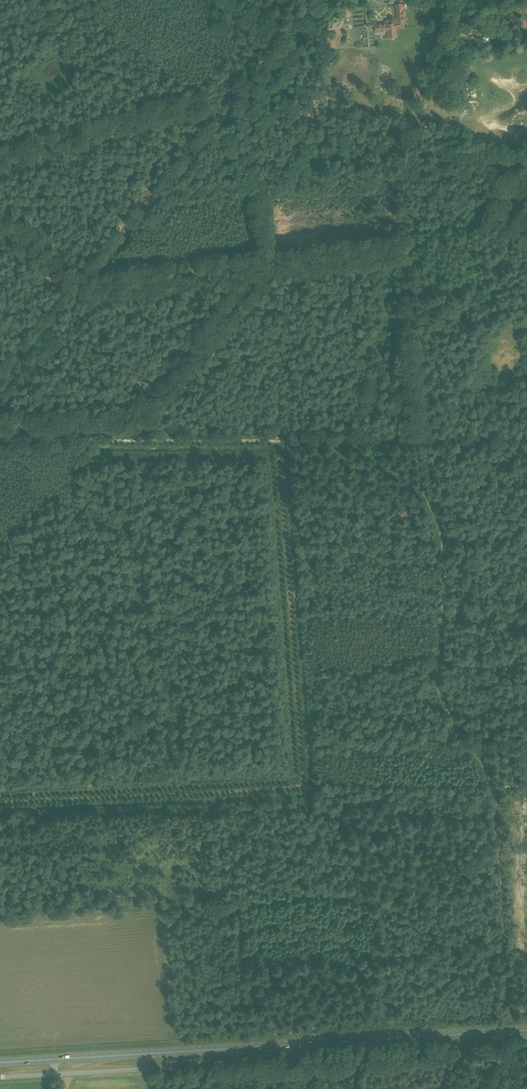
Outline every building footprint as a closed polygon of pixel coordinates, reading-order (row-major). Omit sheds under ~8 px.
[(403,6),(403,4),(402,4),(396,4),(396,5),(395,5),(397,21),(389,22),(389,20),(386,21),(386,22),(375,24),(376,32),(386,31),(387,38),(397,37),(396,28),(404,27),(402,6),(403,6)] [(482,433),(483,445),(490,444),(488,432),(482,433)]
